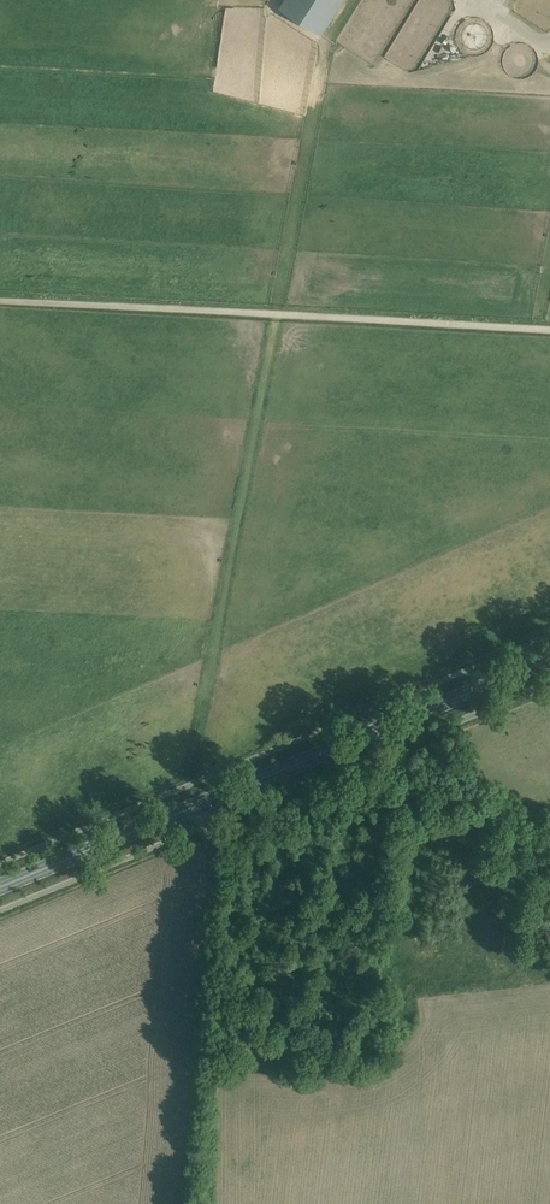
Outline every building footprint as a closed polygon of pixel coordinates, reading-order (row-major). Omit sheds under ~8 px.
[(279,8),(321,34),(343,0),(284,0),(279,8)]
